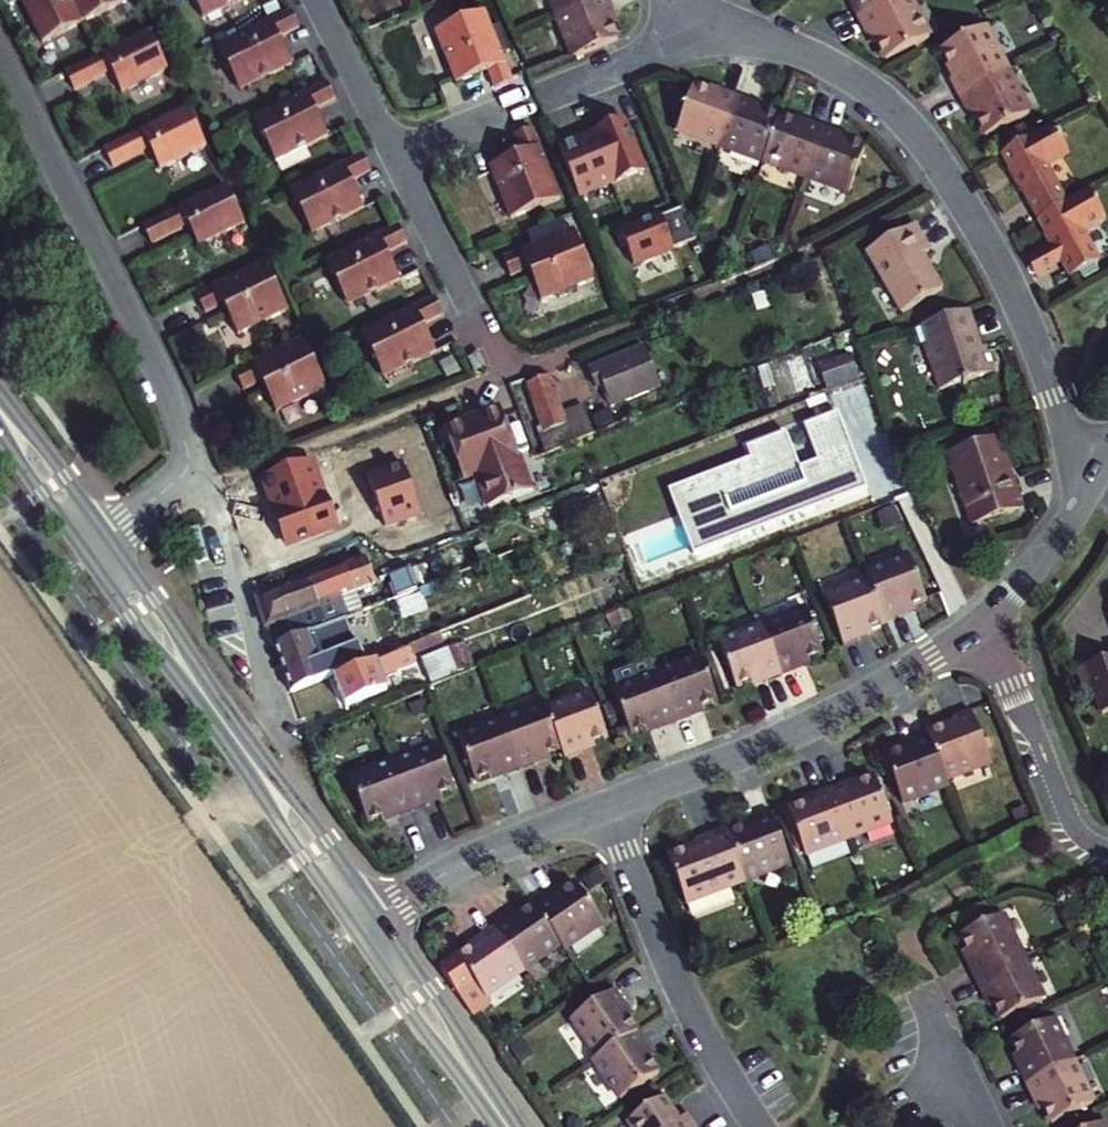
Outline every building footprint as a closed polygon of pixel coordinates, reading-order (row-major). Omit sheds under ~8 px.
[(82,24),(69,0),(19,0),(42,45),(82,24)] [(82,24),(122,4),(119,0),(69,0),(82,24)] [(202,18),(238,0),(193,0),(202,18)] [(554,12),(582,0),(549,0),(554,12)] [(571,54),(614,37),(609,24),(604,12),(611,9),(607,0),(582,0),(554,12),(571,54)] [(844,1),(842,2),(850,19),(886,0),(846,0),(844,1)] [(903,0),(886,0),(850,19),(858,35),(861,33),(864,31),(871,44),(878,58),(921,36),(903,0)] [(291,9),(217,47),(239,90),(292,63),(279,36),(299,26),(291,9)] [(616,21),(611,9),(604,12),(609,24),(616,21)] [(479,10),(429,30),(452,83),(484,71),(491,87),(509,80),(479,10)] [(979,24),(935,47),(944,64),(949,74),(947,76),(945,77),(953,92),(1002,66),(979,24)] [(864,31),(861,33),(867,46),(871,44),(864,31)] [(99,58),(66,75),(74,92),(111,74),(121,94),(167,70),(148,33),(99,58)] [(941,65),(947,76),(949,74),(944,64),(941,65)] [(1002,66),(953,92),(962,109),(963,108),(966,107),(973,119),(980,133),(1025,110),(1002,66)] [(327,81),(253,119),(275,163),(328,136),(314,109),(336,98),(327,81)] [(682,130),(725,147),(744,95),(729,89),(726,95),(714,90),(699,84),(682,130)] [(716,84),(714,90),(726,95),(729,89),(716,84)] [(725,147),(766,162),(783,117),(772,113),(759,108),(761,102),(744,95),(725,147)] [(761,102),(759,108),(772,113),(775,107),(761,102)] [(966,107),(963,108),(970,120),(973,119),(966,107)] [(206,148),(187,110),(105,153),(113,170),(149,152),(159,172),(206,148)] [(799,116),(797,122),(810,128),(813,122),(799,116)] [(766,162),(810,179),(828,128),(813,122),(810,128),(797,122),(783,117),(766,162)] [(578,196),(644,168),(624,121),(591,135),(592,137),(578,142),(577,140),(558,148),(578,196)] [(1032,135),(998,155),(1013,182),(1008,184),(1013,192),(1017,190),(1035,222),(1063,207),(1043,168),(1065,157),(1049,127),(1032,135)] [(559,198),(530,128),(511,135),(519,153),(487,165),(509,219),(559,198)] [(870,151),(857,146),(843,141),(846,134),(828,128),(810,179),(853,195),(870,151)] [(846,134),(843,141),(857,146),(859,140),(846,134)] [(311,234),(364,207),(351,181),(372,170),(364,153),(289,191),(311,234)] [(227,188),(143,229),(151,246),(187,227),(198,249),(246,225),(227,188)] [(1088,198),(1065,210),(1063,207),(1035,222),(1050,251),(1047,253),(1048,256),(1051,261),(1055,260),(1061,270),(1068,284),(1096,268),(1081,240),(1104,228),(1088,198)] [(684,207),(621,232),(633,264),(696,239),(684,207)] [(400,226),(326,263),(348,307),(401,280),(388,255),(409,244),(400,226)] [(930,255),(915,228),(866,254),(897,314),(940,291),(922,258),(930,255)] [(593,280),(573,231),(502,260),(509,277),(528,270),(540,301),(593,280)] [(1034,284),(1061,270),(1055,260),(1051,261),(1048,256),(1026,268),(1034,284)] [(265,263),(196,299),(205,316),(223,307),(238,337),(289,311),(265,263)] [(437,298),(363,335),(385,379),(438,352),(424,325),(445,314),(437,298)] [(985,347),(973,351),(969,337),(974,335),(966,311),(910,329),(915,345),(923,342),(930,365),(937,362),(945,388),(993,372),(985,347)] [(304,340),(235,376),(244,393),(261,384),(275,413),(327,387),(304,340)] [(644,346),(597,365),(605,384),(614,405),(661,386),(644,346)] [(852,353),(818,362),(825,389),(859,380),(852,353)] [(605,384),(597,365),(588,369),(595,387),(605,384)] [(544,453),(594,434),(582,404),(562,412),(547,375),(527,383),(546,432),(536,436),(544,453)] [(860,410),(850,384),(829,392),(838,413),(840,418),(860,410)] [(444,429),(461,480),(474,475),(486,510),(529,493),(500,408),(444,429)] [(696,551),(866,487),(840,418),(838,413),(805,426),(819,460),(802,466),(787,433),(746,450),(751,460),(671,491),(696,551)] [(401,425),(405,436),(425,428),(421,417),(401,425)] [(301,556),(306,569),(365,545),(372,542),(420,523),(415,510),(412,502),(371,518),(369,514),(357,518),(337,468),(354,462),(353,459),(400,440),(395,426),(310,459),(311,462),(250,486),(279,563),(301,556)] [(945,454),(965,511),(1015,491),(1009,474),(1003,477),(990,438),(945,454)] [(1021,507),(1015,491),(965,511),(969,524),(1021,507)] [(435,518),(454,510),(449,497),(430,504),(435,518)] [(420,523),(435,518),(430,504),(415,510),(420,523)] [(409,567),(387,575),(394,593),(416,584),(450,571),(441,548),(427,554),(430,562),(411,570),(409,567)] [(862,569),(864,574),(881,617),(898,611),(895,604),(922,593),(906,551),(862,569)] [(364,556),(308,579),(324,620),(270,641),(271,646),(326,625),(346,617),(352,614),(344,595),(374,583),(373,580),(370,571),(364,556)] [(881,617),(864,574),(821,591),(841,641),(857,635),(854,628),(881,617)] [(270,641),(324,620),(308,579),(265,595),(263,589),(255,592),(266,632),(270,641)] [(802,607),(759,624),(778,672),(793,666),(791,661),(819,650),(802,607)] [(357,643),(346,617),(326,625),(271,646),(289,691),(333,675),(328,662),(325,654),(357,643)] [(733,684),(758,674),(760,679),(778,672),(759,624),(716,641),(733,684)] [(410,648),(413,654),(444,642),(440,633),(409,645),(410,648)] [(333,675),(384,654),(380,641),(328,662),(333,675)] [(464,642),(422,659),(431,682),(473,666),(464,642)] [(410,648),(335,678),(345,705),(386,688),(383,678),(416,664),(413,654),(410,648)] [(1102,655),(1104,659),(1075,669),(1082,690),(1089,688),(1098,714),(1107,711),(1107,653),(1102,655)] [(697,654),(653,671),(672,720),(688,713),(686,708),(714,697),(697,654)] [(627,731),(653,721),(655,727),(672,720),(653,671),(610,688),(627,731)] [(587,692),(545,708),(559,745),(564,756),(581,749),(579,745),(604,735),(587,692)] [(543,703),(500,719),(519,767),(535,762),(533,756),(559,745),(545,708),(543,703)] [(955,720),(925,732),(944,779),(990,761),(970,709),(953,716),(955,720)] [(519,767),(500,719),(455,737),(472,780),(500,769),(502,774),(519,767)] [(946,785),(944,779),(925,732),(907,739),(910,745),(882,756),(900,803),(946,785)] [(435,745),(392,762),(411,811),(428,804),(426,798),(452,788),(435,745)] [(392,762),(348,779),(365,822),(392,812),(394,817),(411,811),(392,762)] [(870,777),(845,787),(843,781),(827,787),(846,835),(887,819),(870,777)] [(846,835),(827,787),(809,794),(811,800),(788,809),(805,851),(846,835)] [(749,824),(726,833),(743,876),(783,860),(764,812),(747,819),(749,824)] [(682,903),(744,879),(743,876),(726,833),(724,828),(693,840),(695,845),(664,857),(682,903)] [(558,942),(562,948),(601,921),(574,883),(551,899),(548,894),(532,905),(558,942)] [(558,942),(532,905),(510,921),(506,916),(492,926),(521,968),(558,942)] [(966,961),(975,979),(1021,956),(1000,913),(960,933),(972,958),(966,961)] [(456,958),(440,969),(471,1015),(487,1004),(482,995),(521,968),(492,926),(476,937),(479,942),(456,958)] [(1041,998),(1021,956),(975,979),(982,995),(988,992),(1000,1017),(1041,998)] [(572,1017),(600,1056),(637,1030),(620,1005),(625,1002),(615,987),(572,1017)] [(1070,1060),(1050,1018),(1010,1038),(1022,1062),(1015,1065),(1024,1083),(1070,1060)] [(648,1045),(637,1030),(600,1056),(595,1059),(622,1098),(659,1073),(642,1049),(648,1045)] [(1091,1102),(1070,1060),(1024,1083),(1031,1097),(1037,1094),(1051,1121),(1091,1102)] [(636,1126),(698,1126),(699,1126),(688,1111),(683,1114),(668,1093),(631,1119),(636,1126)]
